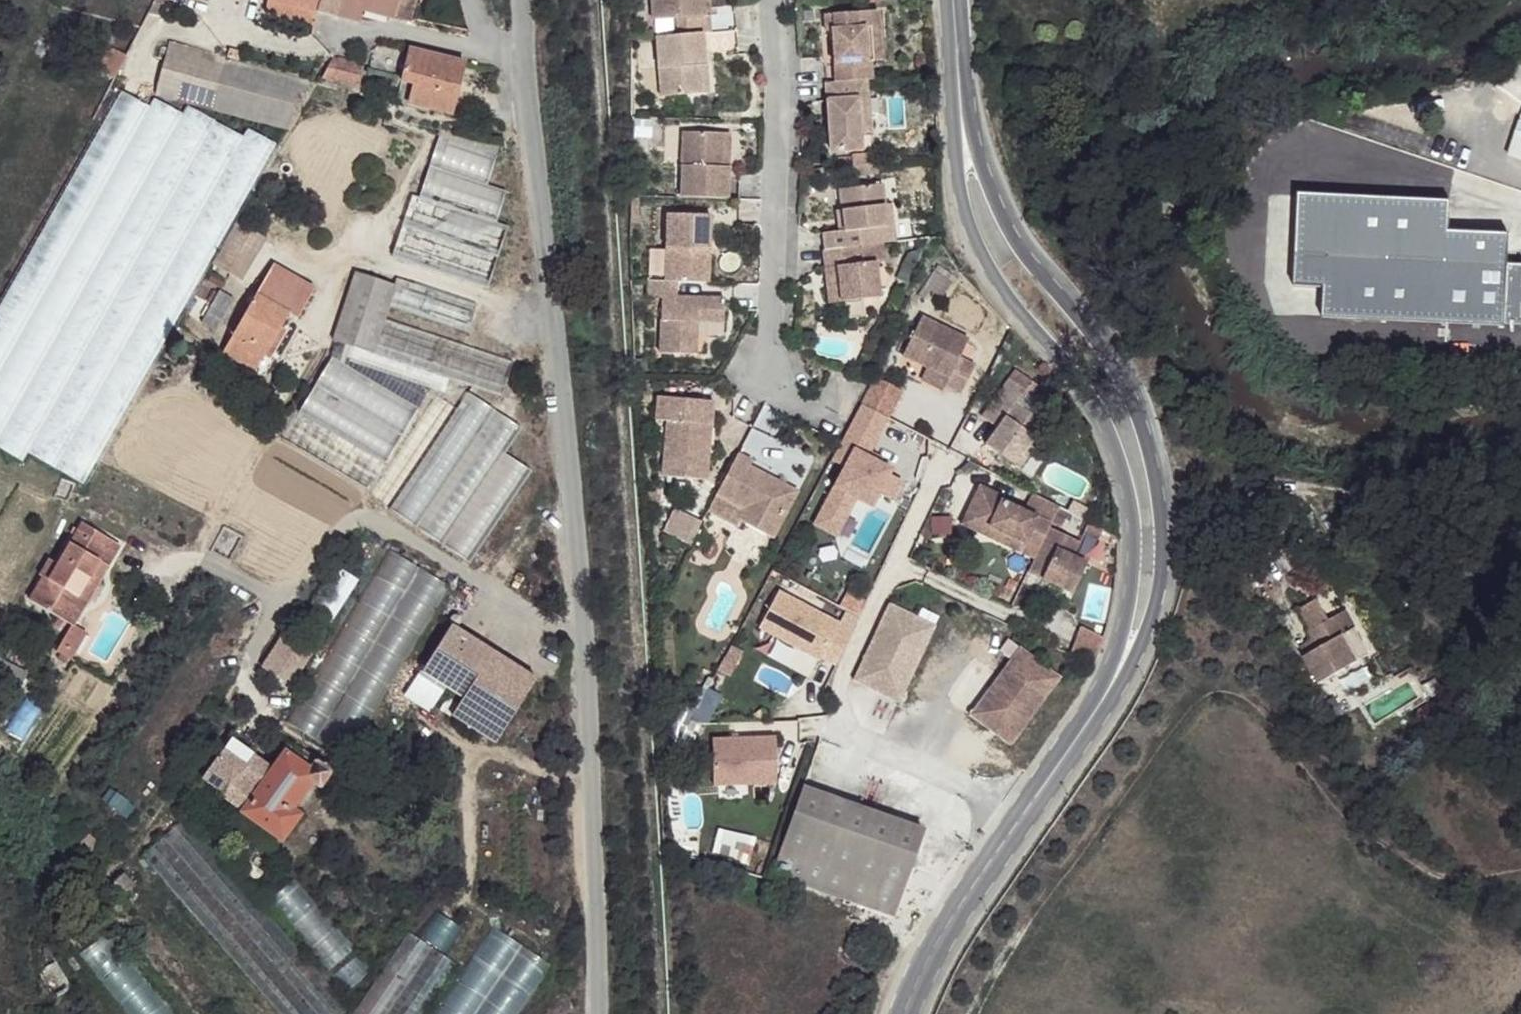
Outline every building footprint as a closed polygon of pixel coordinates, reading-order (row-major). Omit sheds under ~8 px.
[(276,0),(268,0),(265,13),(307,25),(312,11),(295,5),(276,0)] [(295,5),(312,11),(316,10),(318,0),(296,0),(295,5)] [(316,10),(353,22),(356,9),(388,18),(394,0),(318,0),(316,10)] [(388,18),(405,21),(410,0),(394,0),(388,18)] [(651,17),(671,17),(674,33),(700,31),(708,32),(707,13),(701,13),(700,0),(649,0),(651,17)] [(828,26),(832,79),(864,78),(868,77),(867,59),(867,46),(871,40),(870,8),(822,11),(823,26),(828,26)] [(877,8),(870,8),(871,40),(867,46),(867,59),(879,58),(877,8)] [(674,33),(655,35),(659,94),(699,93),(697,62),(703,62),(700,31),(674,33)] [(223,47),(165,35),(161,52),(220,64),(220,59),(223,47)] [(639,41),(638,66),(654,66),(655,42),(639,41)] [(111,77),(123,55),(107,46),(95,69),(111,77)] [(466,67),(410,51),(404,69),(400,82),(413,87),(408,104),(451,117),(466,67)] [(281,127),(292,90),(301,91),(303,82),(220,59),(220,64),(209,105),(281,127)] [(359,65),(327,59),(320,78),(356,88),(359,65)] [(404,69),(370,60),(370,73),(400,82),(404,69)] [(832,79),(824,81),(827,151),(855,149),(855,132),(854,100),(864,99),(864,78),(832,79)] [(413,87),(400,82),(396,100),(408,104),(413,87)] [(0,296),(0,362),(146,103),(118,88),(0,296)] [(151,95),(146,103),(0,362),(0,424),(179,111),(151,95)] [(864,99),(854,100),(855,132),(867,131),(864,99)] [(179,111),(0,424),(0,447),(18,458),(26,445),(213,119),(184,102),(179,111)] [(239,134),(213,119),(26,445),(52,461),(239,134)] [(271,142),(245,126),(239,134),(52,461),(81,476),(271,142)] [(677,128),(676,193),(722,195),(722,163),(716,163),(715,129),(677,128)] [(509,149),(449,134),(425,177),(448,193),(470,153),(512,169),(509,149)] [(1467,167),(1471,144),(1426,138),(1423,160),(1467,167)] [(819,231),(821,249),(855,245),(877,242),(876,225),(882,223),(880,203),(877,182),(836,186),(839,207),(842,230),(836,230),(819,231)] [(1263,317),(1520,330),(1520,268),(1511,267),(1511,238),(1453,236),(1453,204),(1268,194),(1263,317)] [(876,225),(877,242),(889,240),(886,203),(880,203),(882,223),(876,225)] [(434,211),(416,204),(396,260),(414,266),(434,211)] [(832,208),(836,230),(842,230),(839,207),(832,208)] [(664,210),(661,277),(674,278),(697,279),(699,246),(706,246),(707,212),(664,210)] [(466,219),(444,214),(422,269),(448,279),(466,219)] [(246,215),(220,257),(238,270),(264,227),(246,215)] [(501,236),(475,227),(454,282),(481,292),(501,236)] [(821,249),(817,249),(819,266),(824,265),(825,278),(820,279),(824,302),(878,297),(873,261),(857,262),(855,245),(821,249)] [(706,246),(699,246),(697,279),(705,280),(706,246)] [(279,261),(261,290),(294,311),(301,316),(318,286),(279,261)] [(402,290),(364,274),(353,297),(336,340),(376,356),(390,323),(394,311),(402,290)] [(661,277),(645,277),(645,293),(659,296),(656,352),(692,353),(694,320),(719,321),(721,297),(673,294),(674,278),(661,277)] [(482,313),(405,282),(402,290),(394,311),(470,342),(482,313)] [(239,297),(225,287),(205,317),(219,326),(239,297)] [(294,311),(261,290),(227,346),(258,367),(294,311)] [(919,313),(899,353),(919,363),(945,374),(940,384),(956,391),(971,361),(956,354),(964,336),(919,313)] [(467,355),(390,323),(376,356),(446,386),(467,355)] [(517,376),(467,355),(446,386),(504,410),(517,376)] [(417,413),(336,356),(318,382),(400,440),(417,413)] [(945,374),(919,363),(915,372),(940,384),(945,374)] [(1015,369),(1009,379),(1026,391),(1032,381),(1015,369)] [(903,389),(873,374),(870,380),(852,413),(882,428),(903,389)] [(1009,379),(990,406),(1006,418),(998,429),(985,446),(1017,469),(1033,447),(1027,444),(1043,423),(1017,403),(1026,391),(1009,379)] [(1038,385),(1032,381),(1026,391),(1032,395),(1038,385)] [(400,440),(318,382),(301,410),(382,466),(400,440)] [(713,398),(655,394),(654,417),(666,419),(665,471),(706,475),(713,398)] [(517,438),(466,400),(386,515),(439,551),(517,438)] [(1006,418),(990,406),(982,417),(998,429),(1006,418)] [(736,452),(710,513),(740,527),(743,520),(777,536),(801,487),(750,463),(752,457),(736,452)] [(1004,496),(979,484),(959,523),(984,536),(988,528),(1022,544),(1035,519),(1001,503),(1004,496)] [(677,509),(666,528),(696,540),(706,521),(677,509)] [(119,543),(83,521),(57,560),(52,557),(43,572),(45,576),(30,598),(61,616),(99,557),(107,562),(119,543)] [(1045,523),(1025,569),(1070,588),(1083,558),(1070,552),(1077,537),(1045,523)] [(1022,544),(988,528),(984,536),(1019,552),(1022,544)] [(385,549),(286,723),(346,757),(445,583),(385,549)] [(107,562),(99,557),(61,616),(70,623),(107,562)] [(782,580),(757,631),(835,668),(854,627),(852,626),(865,600),(845,591),(838,606),(782,580)] [(887,601),(853,678),(899,698),(933,621),(887,601)] [(1357,601),(1323,618),(1330,634),(1341,629),(1356,623),(1366,619),(1357,601)] [(1309,626),(1314,637),(1320,634),(1322,640),(1330,634),(1323,618),(1309,626)] [(83,632),(70,623),(54,647),(67,656),(83,632)] [(519,669),(452,624),(423,672),(465,698),(453,716),(497,743),(524,696),(509,687),(519,669)] [(1322,640),(1337,669),(1357,656),(1341,629),(1330,634),(1322,640)] [(298,648),(279,633),(260,660),(279,675),(298,648)] [(1023,643),(973,710),(1014,741),(1064,673),(1023,643)] [(0,658),(0,659),(15,667),(3,655),(0,658)] [(15,667),(0,659),(0,680),(11,691),(24,676),(15,667)] [(535,678),(519,669),(509,687),(524,696),(535,678)] [(711,737),(711,786),(777,785),(776,736),(711,737)] [(249,757),(227,740),(200,773),(219,789),(218,793),(277,839),(295,815),(289,809),(309,784),(315,790),(325,777),(288,749),(270,770),(251,754),(249,757)] [(924,824),(805,784),(775,869),(894,911),(924,824)] [(182,821),(142,857),(283,1013),(343,1013),(350,1008),(258,901),(182,821)] [(103,829),(93,826),(89,829),(87,832),(101,837),(103,829)] [(132,890),(122,875),(115,880),(112,886),(121,898),(132,890)] [(351,977),(366,962),(289,884),(274,899),(351,977)] [(546,960),(489,929),(446,1006),(460,1013),(516,1013),(546,960)] [(354,1013),(422,1013),(457,960),(421,936),(407,932),(354,1013)] [(141,1013),(172,1013),(106,933),(88,947),(141,1013)]
